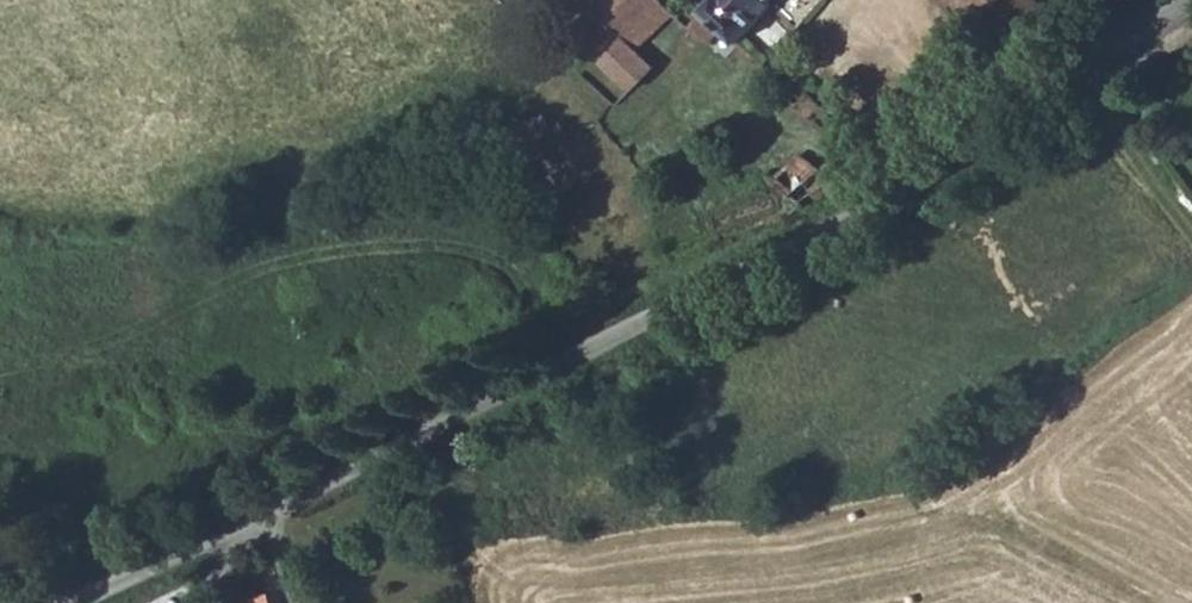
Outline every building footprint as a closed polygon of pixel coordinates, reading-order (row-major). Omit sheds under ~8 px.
[(620,24),(635,41),(657,22),(662,25),(689,0),(645,0),(620,24)] [(766,25),(792,0),(740,0),(766,25)] [(657,22),(635,41),(672,80),(692,62),(662,25),(657,22)] [(537,145),(559,139),(552,114),(530,120),(537,145)] [(808,140),(783,160),(804,179),(819,203),(848,189),(837,168),(825,156),(816,151),(808,140)]
